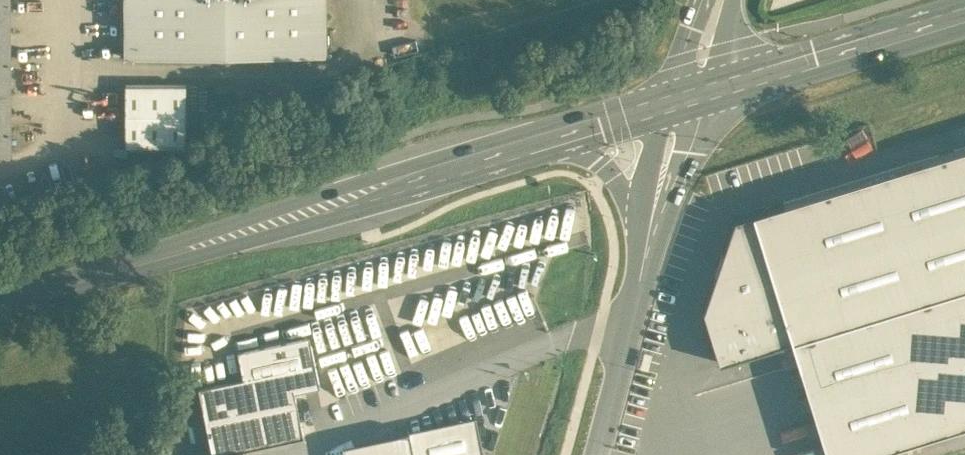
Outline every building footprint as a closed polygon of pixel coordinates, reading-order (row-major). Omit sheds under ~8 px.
[(12,150),(11,0),(0,0),(0,150),(12,150)] [(125,54),(327,53),(327,0),(125,0),(125,54)] [(186,83),(126,83),(126,143),(186,143),(186,83)] [(753,210),(793,338),(829,454),(857,454),(964,422),(964,145),(753,210)] [(793,338),(753,210),(736,216),(704,308),(720,361),(793,338)] [(238,348),(244,376),(290,366),(295,390),(320,384),(310,333),(238,348)] [(244,376),(199,385),(213,453),(243,447),(304,434),(295,390),(290,366),(244,376)] [(476,415),(343,443),(346,454),(485,454),(476,415)] [(205,454),(245,454),(243,447),(213,453),(205,454)]
